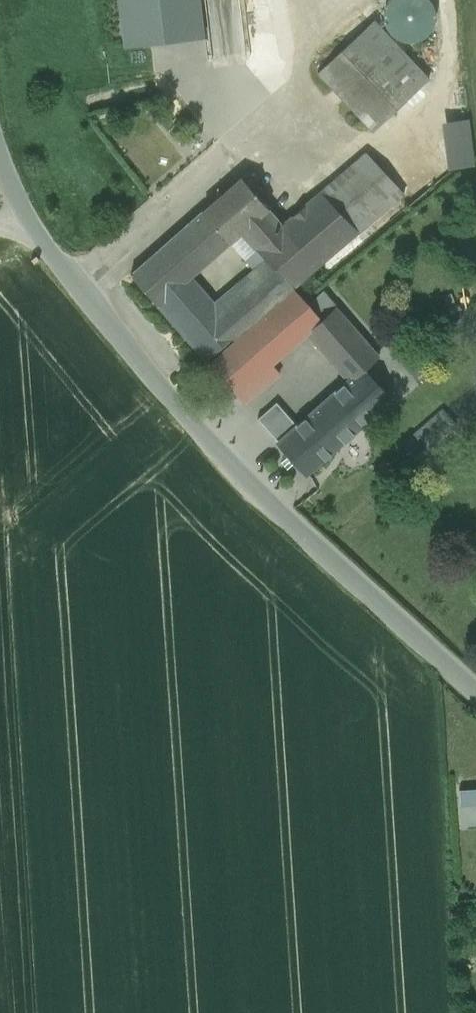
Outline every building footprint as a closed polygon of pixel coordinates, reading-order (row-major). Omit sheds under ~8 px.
[(122,47),(204,37),(200,0),(117,0),(122,47)] [(389,32),(395,37),(403,41),(412,41),(420,39),(427,34),(433,27),(435,19),(435,10),(432,2),(430,0),(388,0),(384,7),(383,16),(385,24),(389,32)] [(374,20),(316,72),(373,133),(429,79),(374,20)] [(469,120),(440,123),(445,168),(474,165),(469,120)] [(283,224),(254,250),(256,251),(293,287),(405,194),(365,154),(283,224)] [(283,224),(242,179),(203,213),(230,244),(241,234),(254,250),(283,224)] [(293,287),(256,251),(246,261),(253,270),(240,283),(216,304),(192,277),(230,244),(203,213),(131,276),(208,362),(293,287)] [(293,287),(208,362),(245,404),(280,374),(273,366),(307,336),(324,321),(293,287)] [(337,310),(307,336),(349,384),(365,370),(379,358),(337,310)] [(349,384),(309,417),(326,436),(322,439),(334,452),(393,400),(365,370),(349,384)] [(275,404),(258,418),(279,443),(296,428),(275,404)] [(442,406),(410,434),(426,453),(458,425),(442,406)] [(326,436),(309,417),(296,428),(279,443),(307,475),(334,452),(322,439),(326,436)] [(459,790),(461,830),(475,829),(475,789),(459,790)]
